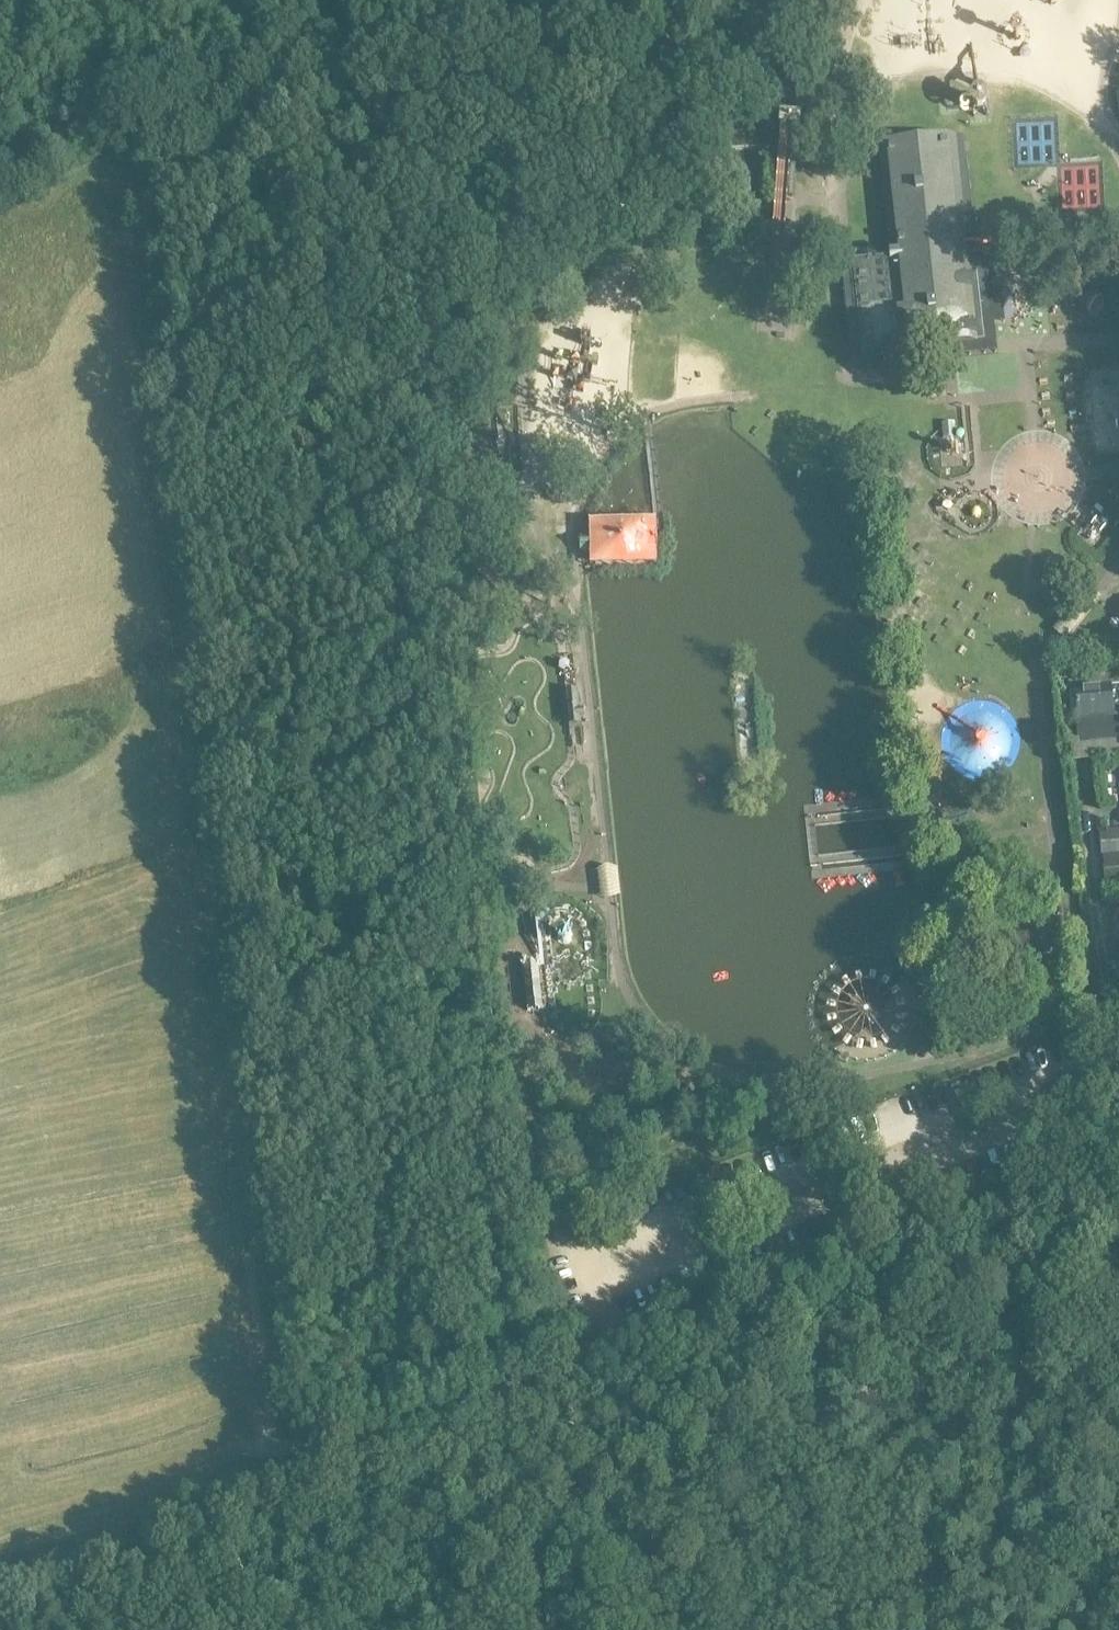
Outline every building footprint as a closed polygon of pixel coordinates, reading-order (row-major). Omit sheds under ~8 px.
[(923,37),(901,40),(904,63),(926,60),(923,37)] [(721,137),(722,152),(759,150),(758,135),(721,137)] [(890,256),(852,260),(862,355),(985,342),(977,270),(969,271),(955,138),(878,146),(880,166),(890,256)] [(994,497),(993,487),(1001,487),(998,461),(977,463),(980,499),(994,497)] [(584,523),(585,565),(654,564),(653,521),(584,523)] [(1118,714),(1118,685),(1112,685),(1076,688),(1077,718),(1118,714)] [(1077,718),(1080,744),(1066,745),(1067,754),(1067,761),(1118,756),(1118,714),(1077,718)] [(1101,831),(1109,888),(1118,887),(1118,829),(1101,831)]
